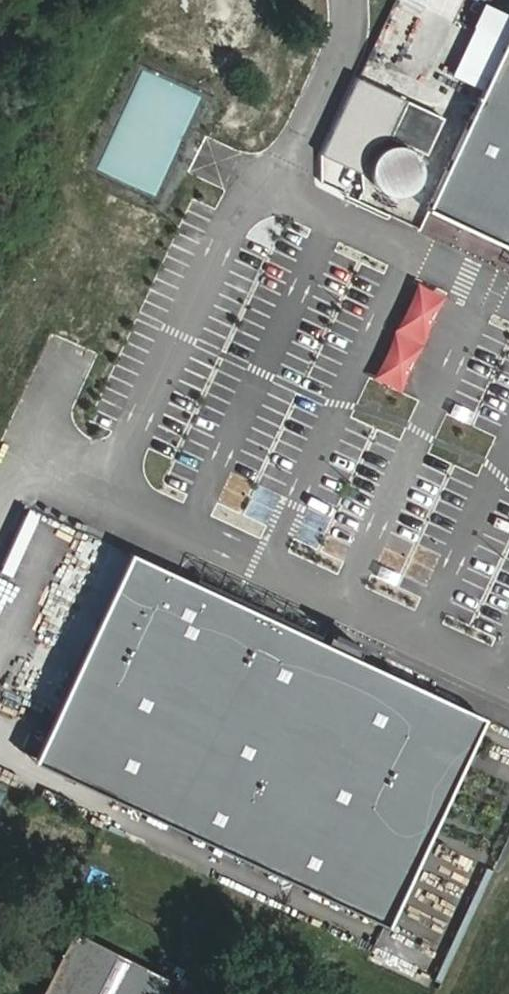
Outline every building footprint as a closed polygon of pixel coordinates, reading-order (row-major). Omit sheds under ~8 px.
[(434,214),(508,249),(508,44),(434,214)] [(392,134),(428,151),(444,116),(408,100),(392,134)] [(397,195),(410,191),(419,182),(423,170),(419,154),(409,145),(397,142),(384,145),(375,154),(371,167),(373,180),(379,188),(384,191),(397,195)] [(417,280),(375,381),(405,393),(447,292),(417,280)] [(483,719),(133,555),(32,759),(383,924),(483,719)] [(17,695),(52,711),(92,626),(57,610),(17,695)] [(230,858),(224,868),(260,886),(265,875),(230,858)] [(73,928),(40,993),(162,993),(171,977),(73,928)]
